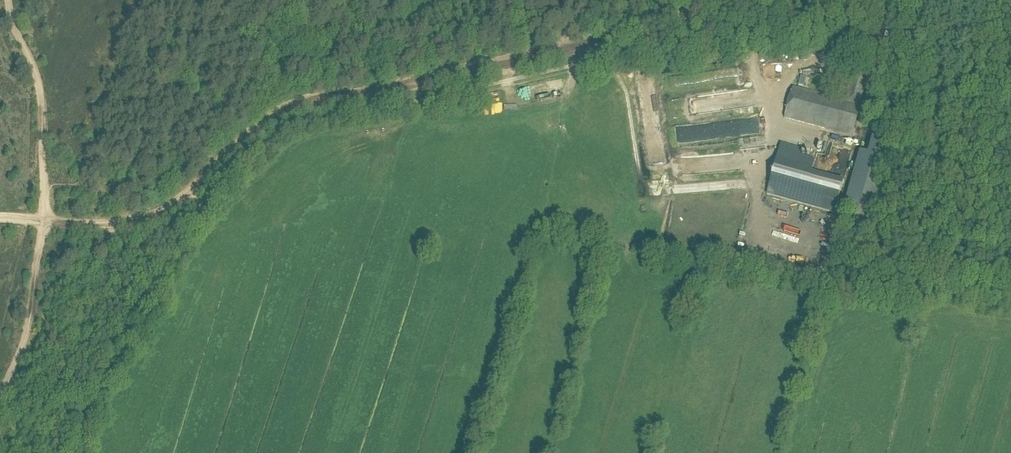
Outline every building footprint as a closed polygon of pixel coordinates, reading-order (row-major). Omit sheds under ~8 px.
[(799,40),(802,57),(844,48),(841,32),(799,40)] [(745,67),(729,70),(730,77),(747,75),(745,67)] [(861,106),(868,77),(865,76),(867,70),(854,67),(845,101),(793,87),(785,118),(837,132),(837,133),(854,137),(862,107),(861,106)] [(736,111),(735,100),(719,101),(719,112),(736,111)] [(870,223),(894,138),(883,135),(881,142),(872,139),(868,155),(859,152),(842,215),(870,223)] [(800,157),(802,150),(781,144),(767,194),(835,214),(844,181),(811,172),(815,161),(800,157)]
